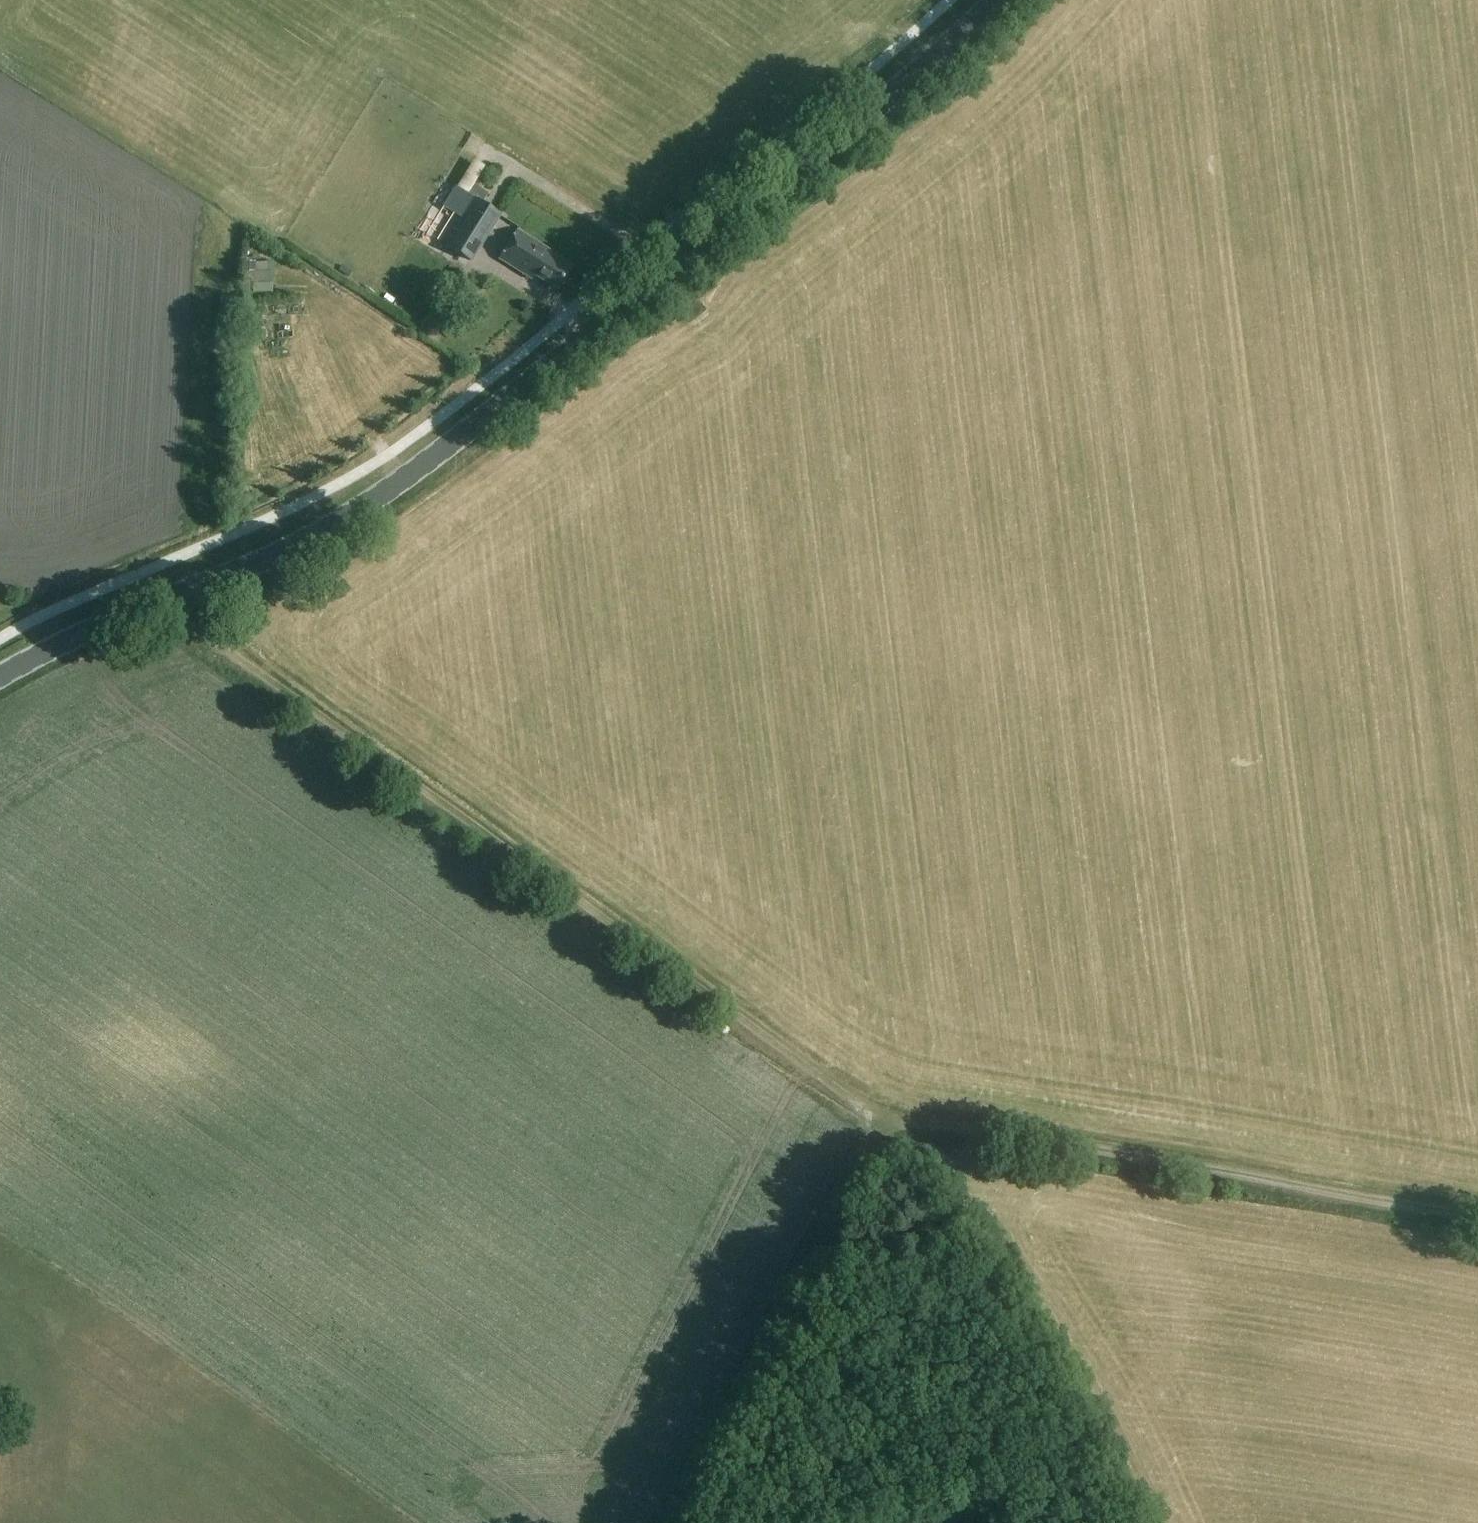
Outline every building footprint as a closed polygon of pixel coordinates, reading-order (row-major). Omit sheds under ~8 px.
[(457,216),(441,241),(469,259),(497,214),(481,204),(469,197),(457,216)] [(560,288),(573,267),(519,232),(501,259),(523,273),(527,267),(560,288)] [(252,308),(273,309),(273,283),(252,282),(252,308)]
